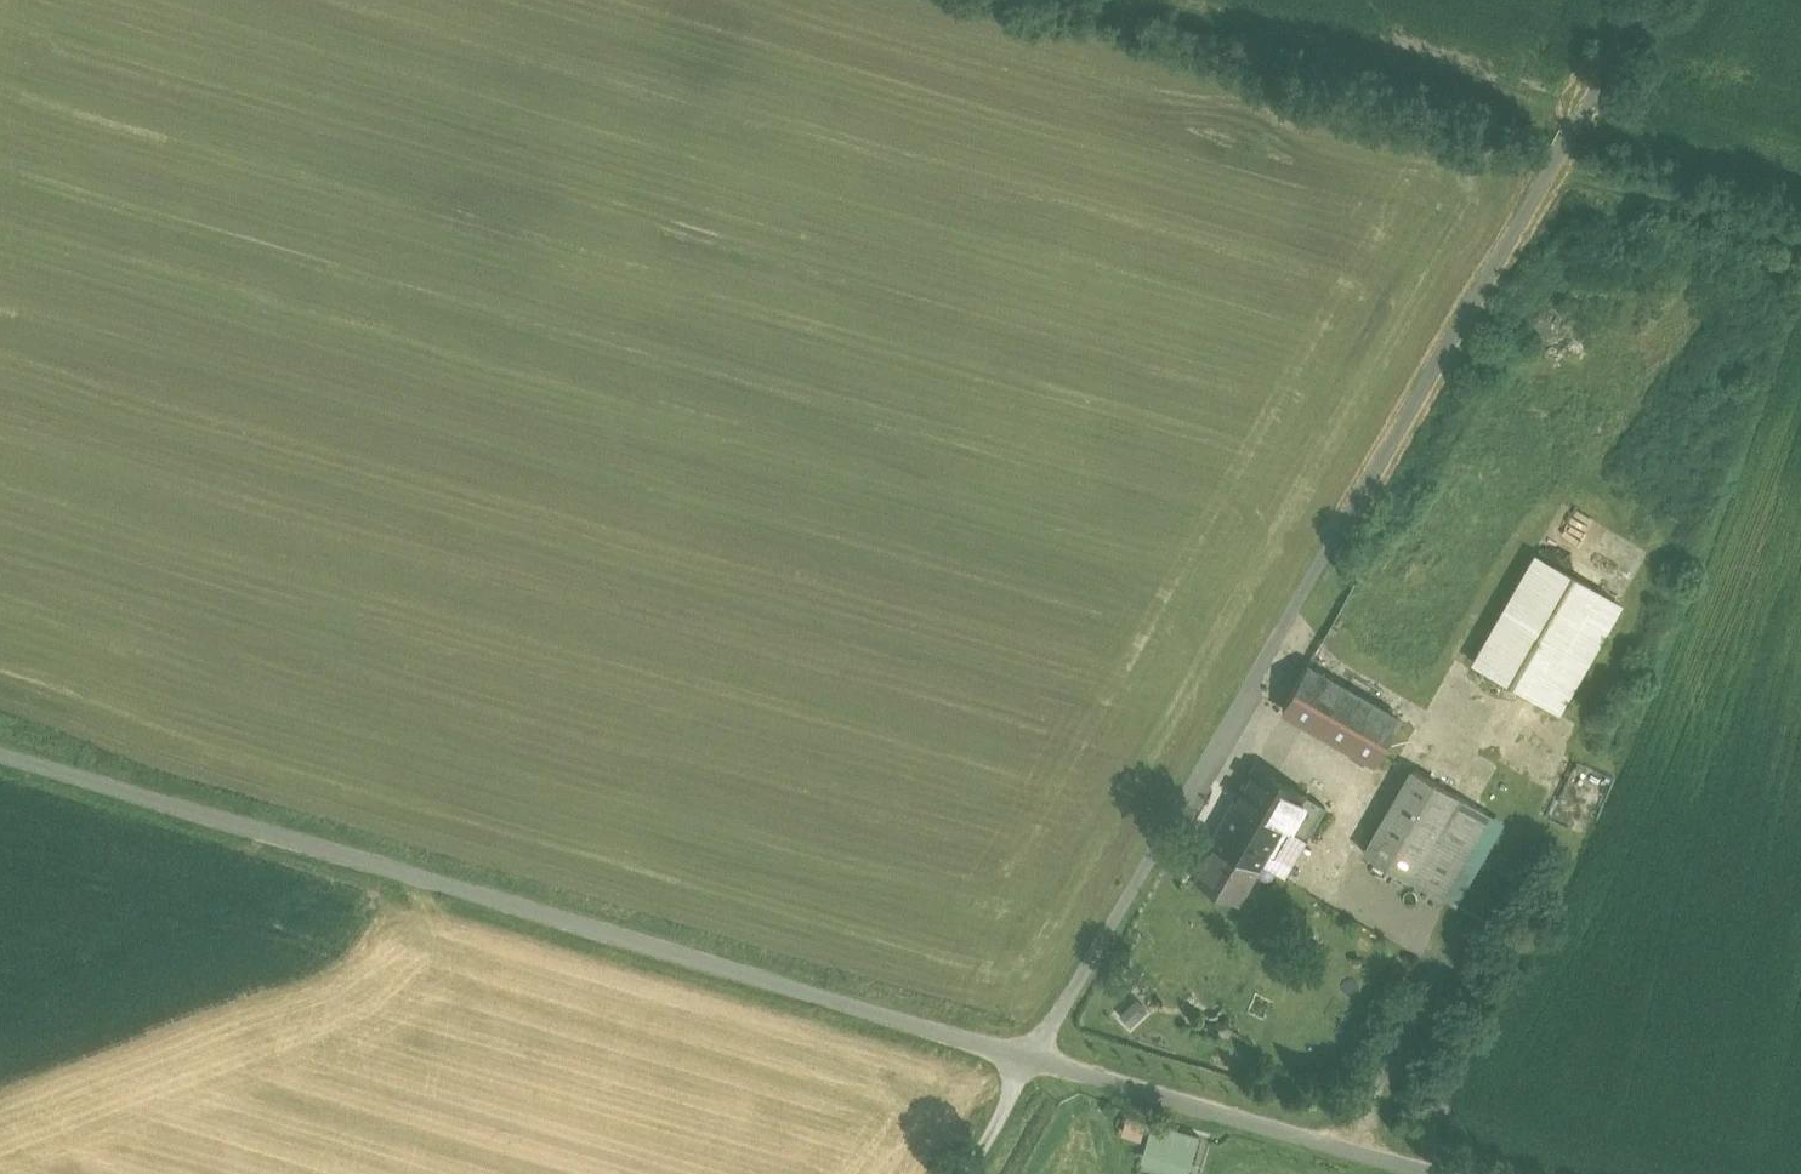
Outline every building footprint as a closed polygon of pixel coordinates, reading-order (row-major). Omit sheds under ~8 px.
[(1535,555),(1474,661),(1558,710),(1620,604),(1535,555)] [(1399,719),(1308,667),(1284,709),(1375,761),(1399,719)] [(1416,729),(1399,719),(1375,761),(1392,771),(1416,729)] [(1307,797),(1257,768),(1224,824),(1269,851),(1275,853),(1307,797)] [(1416,770),(1367,853),(1408,878),(1457,794),(1416,770)] [(1457,794),(1408,878),(1440,897),(1489,813),(1457,794)] [(1269,851),(1224,824),(1194,876),(1239,902),(1269,851)] [(1118,1010),(1136,1026),(1151,1010),(1133,993),(1118,1010)] [(1125,1132),(1146,1139),(1152,1120),(1131,1113),(1125,1132)] [(1150,1126),(1139,1163),(1174,1173),(1186,1173),(1196,1140),(1150,1126)]
